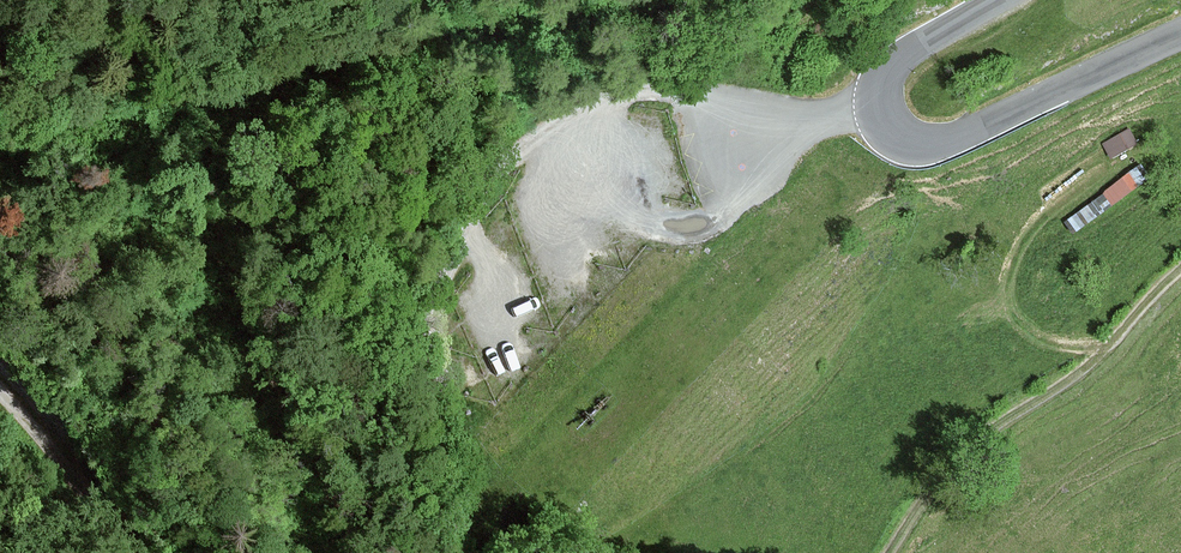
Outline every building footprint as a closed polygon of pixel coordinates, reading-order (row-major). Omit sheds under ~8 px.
[(1128,130),(1104,144),(1112,157),(1136,143),(1128,130)]
